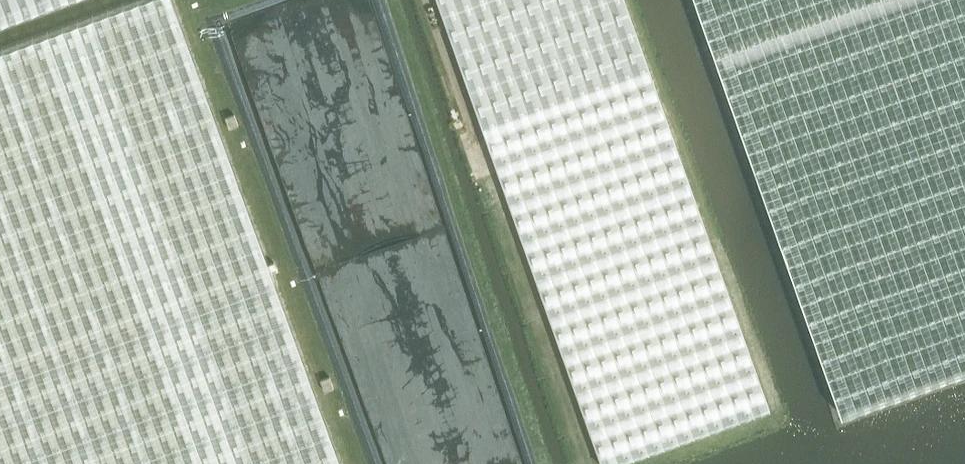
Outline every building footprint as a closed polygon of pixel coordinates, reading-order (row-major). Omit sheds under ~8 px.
[(272,269),(276,267),(274,262),(271,263),(183,22),(175,0),(138,0),(0,50),(0,463),(343,463),(272,269)] [(65,0),(0,0),(0,24),(65,0)] [(771,407),(626,0),(438,0),(602,463),(611,463),(771,407)] [(841,413),(964,370),(964,0),(695,0),(841,413)] [(230,128),(239,125),(235,113),(226,117),(230,128)] [(325,391),(335,387),(331,376),(321,379),(325,391)]
